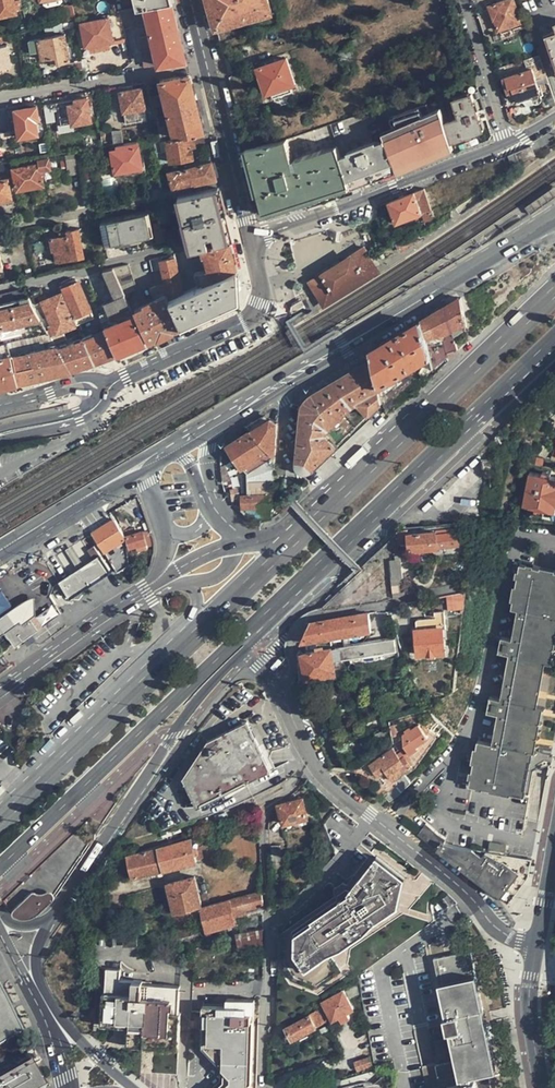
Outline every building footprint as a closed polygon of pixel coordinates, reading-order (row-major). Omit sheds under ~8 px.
[(14,0),(0,0),(0,15),(16,12),(14,0)] [(216,30),(272,14),(268,0),(208,0),(216,30)] [(279,9),(276,0),(272,0),(276,17),(281,16),(279,9)] [(490,6),(498,30),(522,22),(514,0),(506,0),(490,6)] [(145,66),(186,59),(180,32),(172,1),(136,8),(120,11),(125,27),(135,24),(145,66)] [(69,19),(77,18),(74,6),(67,6),(69,19)] [(126,36),(125,27),(120,11),(116,12),(107,14),(108,17),(82,22),(86,44),(126,36)] [(65,22),(66,29),(76,27),(74,20),(65,22)] [(53,31),(66,29),(65,22),(51,24),(53,31)] [(544,36),(554,67),(554,32),(544,36)] [(70,59),(65,34),(29,41),(31,52),(40,50),(42,58),(52,56),(52,62),(70,59)] [(7,45),(0,46),(0,71),(2,70),(2,66),(10,65),(7,45)] [(537,71),(544,68),(539,55),(525,60),(528,68),(535,65),(537,71)] [(296,84),(287,58),(258,68),(267,94),(296,84)] [(71,72),(85,69),(83,60),(69,63),(71,72)] [(539,96),(540,92),(532,69),(504,79),(508,91),(509,93),(511,93),(511,94),(515,93),(518,99),(531,95),(534,98),(539,96)] [(171,128),(174,136),(204,131),(196,101),(189,74),(160,79),(163,93),(153,94),(156,105),(166,103),(168,114),(159,116),(162,129),(171,128)] [(455,95),(452,84),(435,90),(439,101),(449,97),(455,95)] [(144,108),(141,87),(120,91),(123,111),(144,108)] [(454,99),(459,117),(446,121),(452,141),(484,130),(472,93),(454,99)] [(67,101),(44,105),(47,122),(55,120),(53,110),(60,109),(62,125),(58,126),(59,131),(72,129),(71,123),(91,120),(87,96),(74,98),(75,101),(68,103),(67,101)] [(451,104),(449,97),(439,101),(441,107),(441,108),(451,104)] [(441,107),(439,101),(428,106),(430,111),(441,107)] [(452,142),(441,108),(441,107),(430,111),(428,106),(427,104),(404,112),(392,119),(396,127),(410,161),(418,157),(419,159),(426,156),(427,156),(436,152),(438,151),(444,148),(443,146),(452,142)] [(39,119),(37,106),(8,111),(11,132),(18,130),(19,137),(38,134),(35,120),(39,119)] [(144,108),(123,111),(126,122),(146,119),(144,108)] [(410,161),(396,127),(382,133),(385,140),(396,167),(410,161)] [(121,130),(111,132),(113,145),(116,145),(123,144),(121,130)] [(194,141),(193,136),(167,139),(170,160),(193,157),(192,147),(195,147),(194,141)] [(292,160),(287,139),(281,141),(248,148),(250,156),(253,168),(256,179),(259,193),(264,211),(349,185),(341,157),(337,146),(292,160)] [(349,185),(396,167),(385,140),(341,157),(349,185)] [(141,167),(137,141),(128,143),(123,144),(116,145),(116,148),(111,149),(114,171),(141,167)] [(454,149),(452,142),(443,146),(444,148),(438,151),(440,155),(454,149)] [(534,152),(531,144),(530,143),(514,150),(518,160),(534,152)] [(90,164),(87,149),(78,151),(81,166),(90,164)] [(398,174),(428,161),(426,156),(419,159),(418,157),(410,161),(396,167),(398,174)] [(39,162),(12,167),(17,189),(44,184),(41,170),(50,169),(49,158),(39,160),(39,162)] [(173,188),(216,179),(214,168),(212,161),(169,171),(173,188)] [(114,171),(115,176),(145,171),(144,166),(141,167),(114,171)] [(8,177),(0,179),(0,199),(12,196),(8,177)] [(213,234),(213,239),(230,235),(223,209),(218,187),(178,196),(190,245),(206,241),(205,236),(213,234)] [(423,210),(432,206),(424,187),(388,202),(397,223),(422,213),(416,200),(419,199),(423,210)] [(152,234),(148,213),(101,223),(105,244),(152,234)] [(67,231),(67,234),(50,238),(52,251),(55,251),(57,260),(83,255),(78,228),(67,231)] [(165,239),(163,229),(154,230),(157,241),(165,239)] [(195,273),(198,286),(235,269),(235,267),(232,253),(230,240),(231,239),(230,235),(213,239),(214,243),(207,245),(206,241),(190,245),(191,249),(198,248),(200,255),(205,255),(208,269),(195,273)] [(347,286),(380,265),(376,260),(367,245),(335,265),(310,282),(322,302),(347,286)] [(174,254),(158,257),(166,294),(169,300),(182,293),(174,254)] [(149,289),(153,298),(155,297),(156,299),(166,294),(158,257),(150,259),(155,286),(149,289)] [(129,264),(112,268),(124,293),(136,289),(129,264)] [(380,265),(322,302),(326,308),(383,271),(380,265)] [(114,298),(104,302),(113,323),(104,326),(105,330),(116,355),(129,349),(146,342),(124,293),(112,268),(103,270),(114,298)] [(236,276),(235,269),(198,286),(182,293),(169,300),(181,326),(197,318),(237,299),(236,276)] [(92,272),(104,302),(114,298),(103,270),(92,272)] [(78,280),(61,287),(74,317),(91,309),(78,280)] [(35,303),(41,300),(46,298),(42,288),(31,292),(35,303)] [(7,340),(13,338),(48,331),(48,330),(29,297),(26,296),(22,289),(0,295),(0,342),(7,340)] [(61,292),(46,298),(41,300),(55,334),(75,325),(61,292)] [(134,310),(148,341),(159,336),(181,326),(169,300),(166,294),(156,299),(155,297),(153,298),(143,303),(144,305),(134,310)] [(296,462),(300,471),(340,452),(330,432),(331,423),(363,407),(366,414),(384,406),(380,386),(431,361),(434,366),(448,360),(449,349),(458,347),(455,332),(468,326),(463,297),(372,341),(370,361),(303,393),(296,461),(296,462)] [(104,302),(95,305),(104,326),(113,323),(104,302)] [(105,330),(83,339),(93,363),(100,361),(116,355),(105,330)] [(13,338),(17,355),(32,351),(38,350),(43,349),(57,346),(56,345),(48,331),(13,338)] [(83,339),(58,348),(64,358),(70,371),(81,367),(93,363),(83,339)] [(7,340),(0,342),(0,355),(10,353),(7,340)] [(64,358),(58,348),(57,346),(43,349),(46,362),(64,358)] [(38,350),(44,378),(46,377),(50,376),(70,371),(64,358),(46,362),(43,349),(38,350)] [(14,369),(18,384),(18,383),(44,378),(38,350),(32,351),(35,364),(14,369)] [(35,364),(32,351),(17,355),(11,356),(14,369),(35,364)] [(0,355),(0,387),(2,387),(18,384),(14,369),(11,356),(10,353),(0,355)] [(275,481),(277,418),(268,418),(227,443),(244,471),(244,478),(250,488),(263,488),(275,481)] [(481,460),(483,470),(493,469),(492,458),(481,460)] [(549,476),(549,474),(541,472),(541,475),(528,472),(522,505),(535,508),(534,510),(542,512),(543,509),(554,511),(554,477),(549,476)] [(273,491),(242,493),(243,508),(275,506),(273,491)] [(123,528),(131,523),(128,519),(127,517),(119,521),(123,528)] [(104,552),(126,537),(114,519),(92,532),(104,552)] [(438,547),(436,533),(436,531),(408,534),(410,550),(438,547)] [(459,531),(436,533),(438,547),(460,544),(459,531)] [(127,536),(130,548),(136,546),(137,549),(147,547),(142,532),(127,536)] [(94,558),(101,554),(89,536),(83,540),(94,558)] [(126,537),(104,552),(118,573),(133,563),(126,537)] [(101,554),(94,558),(71,574),(59,581),(70,597),(111,569),(101,554)] [(58,555),(47,562),(59,581),(71,574),(58,555)] [(389,560),(391,576),(402,575),(401,559),(389,560)] [(535,705),(544,660),(550,661),(554,631),(554,571),(519,564),(511,608),(522,610),(497,744),(478,741),(470,784),(523,794),(531,750),(533,750),(541,707),(535,705)] [(391,576),(393,598),(406,595),(402,575),(391,576)] [(465,592),(446,596),(448,610),(463,608),(465,592)] [(445,628),(444,610),(430,612),(429,613),(429,618),(417,619),(415,621),(416,629),(415,630),(418,654),(444,652),(442,629),(445,628)] [(310,622),(301,641),(349,633),(371,630),(369,612),(310,622)] [(33,633),(34,625),(30,618),(23,623),(20,620),(4,633),(14,647),(33,633)] [(394,639),(340,647),(342,658),(396,650),(394,639)] [(344,671),(342,658),(340,647),(332,648),(336,672),(344,671)] [(332,648),(302,653),(307,678),(336,672),(332,648)] [(271,769),(247,721),(209,740),(183,776),(198,805),(271,769)] [(404,746),(410,743),(424,735),(424,734),(427,732),(424,727),(401,740),(404,746)] [(393,748),(371,764),(378,774),(386,769),(392,779),(411,765),(404,756),(400,759),(393,748)] [(395,785),(384,794),(389,801),(401,791),(395,785)] [(303,798),(278,804),(283,823),(307,817),(303,798)] [(425,823),(420,830),(434,838),(437,834),(445,839),(446,837),(425,823)] [(417,834),(431,844),(434,838),(420,830),(417,834)] [(213,834),(199,837),(202,849),(215,845),(213,834)] [(431,844),(438,850),(443,842),(445,839),(437,834),(434,838),(431,844)] [(202,849),(199,837),(192,839),(196,860),(204,858),(202,849)] [(192,839),(159,848),(165,870),(197,862),(196,860),(192,839)] [(490,841),(488,851),(504,854),(506,844),(490,841)] [(443,842),(438,850),(509,903),(528,877),(527,876),(531,858),(504,854),(488,851),(475,848),(458,847),(443,842)] [(272,861),(278,860),(281,860),(280,844),(271,845),(272,861)] [(165,870),(159,848),(128,855),(132,877),(165,870)] [(354,874),(360,878),(378,855),(373,850),(354,874)] [(408,878),(378,855),(360,878),(350,891),(351,892),(344,897),(286,936),(285,959),(295,974),(318,983),(341,967),(331,951),(400,906),(408,878)] [(360,878),(354,874),(337,885),(344,897),(351,892),(350,891),(360,878)] [(199,893),(195,877),(195,875),(167,883),(175,911),(202,904),(199,893)] [(204,875),(195,877),(199,893),(208,891),(204,875)] [(15,908),(13,911),(19,915),(23,916),(28,916),(33,914),(37,912),(55,896),(53,890),(49,889),(39,891),(34,890),(15,908)] [(246,909),(264,904),(262,890),(243,896),(246,909)] [(233,909),(234,915),(247,912),(246,909),(243,896),(231,899),(233,909)] [(233,909),(231,899),(216,903),(219,914),(233,909)] [(202,909),(204,917),(207,929),(222,925),(219,914),(216,903),(202,907),(202,909)] [(202,907),(188,911),(191,921),(204,917),(202,909),(202,907)] [(234,915),(233,909),(219,914),(222,925),(236,922),(234,915)] [(194,934),(191,921),(188,911),(172,915),(178,937),(194,934)] [(237,932),(237,937),(259,932),(259,929),(237,932)] [(260,963),(259,932),(237,937),(238,948),(232,949),(233,964),(260,963)] [(474,1080),(472,1080),(471,1076),(495,1071),(470,951),(432,959),(454,1060),(436,1064),(441,1087),(447,1086),(447,1087),(476,1087),(474,1080)] [(142,981),(120,979),(120,968),(105,967),(101,1024),(129,1025),(127,1045),(177,1047),(179,1014),(177,1014),(179,986),(142,984),(142,981)] [(12,1015),(0,991),(0,1020),(12,1015)] [(322,1002),(332,1020),(352,1009),(342,991),(322,1002)] [(226,1005),(202,1005),(202,1025),(207,1025),(206,1046),(228,1069),(227,1083),(222,1087),(251,1087),(254,1000),(226,999),(226,1005)] [(292,1039),(324,1020),(318,1009),(285,1027),(292,1039)] [(0,1020),(0,1043),(2,1042),(2,1041),(20,1032),(12,1015),(0,1020)] [(29,1063),(0,1080),(0,1087),(43,1087),(29,1063)]
